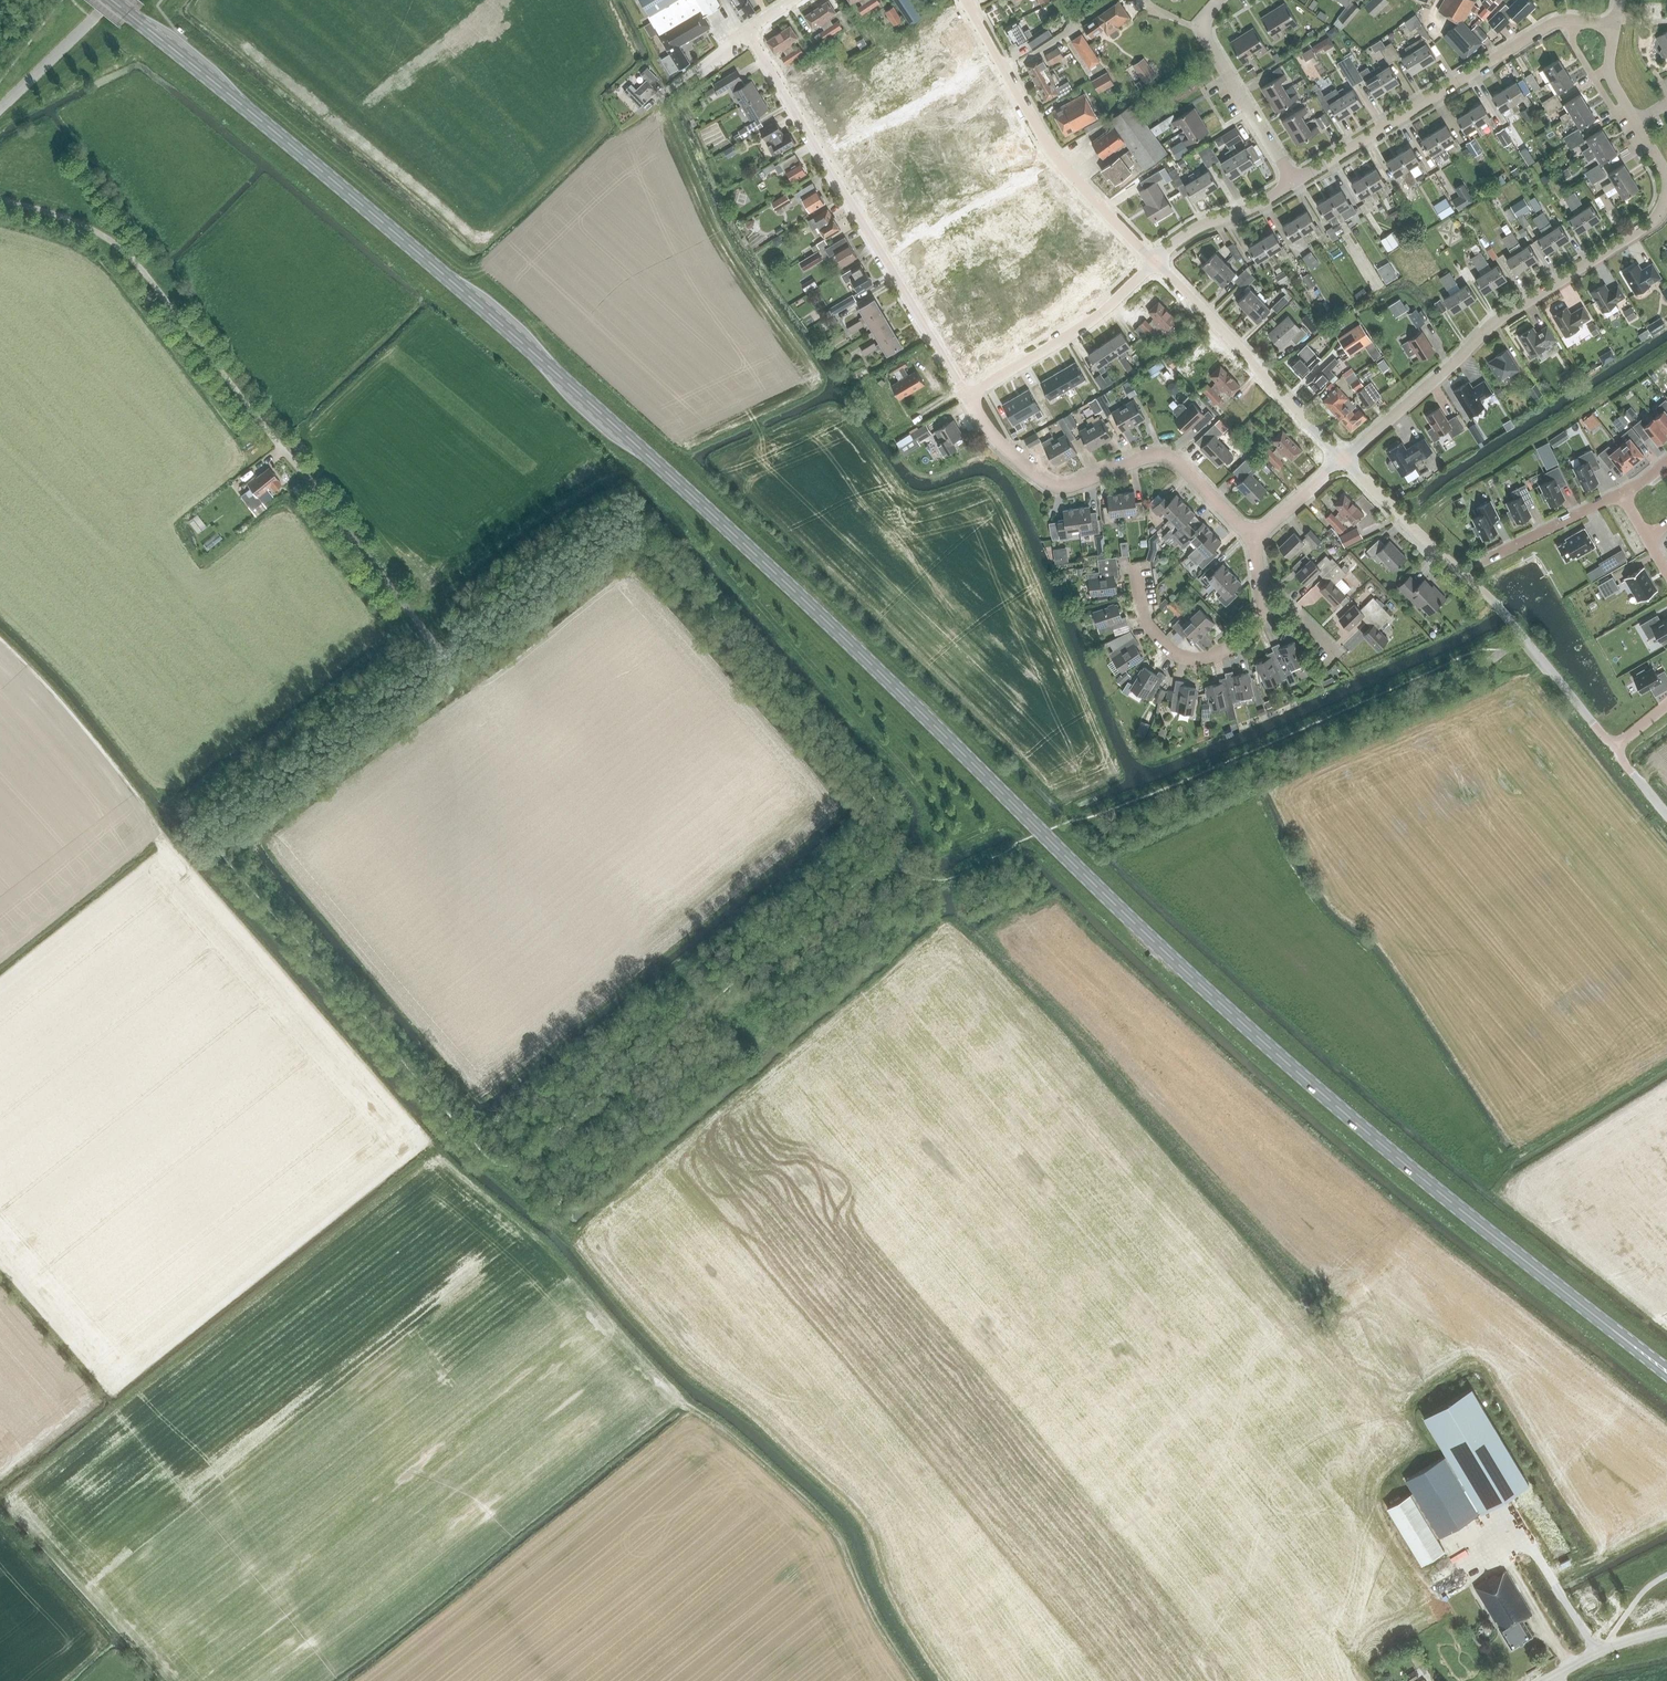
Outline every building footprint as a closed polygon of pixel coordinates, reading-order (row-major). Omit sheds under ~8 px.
[(721,6),(717,0),(641,0),(649,15),(648,16),(654,27),(655,27),(659,32),(668,27),(677,41),(686,35),(689,40),(711,27),(704,15),(721,6)] [(737,6),(745,17),(747,16),(753,12),(752,12),(754,11),(747,0),(733,0),(737,6)] [(858,11),(870,3),(867,0),(850,0),(858,11)] [(910,24),(921,17),(910,0),(894,0),(910,24)] [(1388,0),(1370,0),(1364,6),(1373,16),(1389,1),(1388,0)] [(1438,10),(1458,22),(1443,36),(1463,59),(1482,42),(1461,20),(1462,19),(1464,20),(1476,0),(1444,0),(1438,10)] [(1501,0),(1484,0),(1482,3),(1485,6),(1478,14),(1483,19),(1501,0)] [(1535,6),(1529,0),(1517,0),(1509,8),(1505,4),(1488,21),(1498,32),(1509,21),(1508,20),(1512,16),(1517,22),(1527,12),(1528,12),(1535,6)] [(1119,32),(1117,29),(1131,19),(1118,1),(1096,17),(1083,26),(1090,38),(1104,29),(1108,35),(1109,34),(1112,37),(1114,38),(1119,34),(1119,32)] [(1346,6),(1337,18),(1333,24),(1341,30),(1345,25),(1360,9),(1350,1),(1346,6)] [(894,22),(902,16),(893,3),(885,8),(894,22)] [(1294,29),(1299,26),(1284,3),(1273,10),(1283,27),(1290,22),(1294,29)] [(1476,14),(1480,8),(1474,4),(1470,11),(1476,14)] [(831,7),(819,15),(829,30),(841,22),(831,7)] [(1276,31),(1283,27),(1273,10),(1261,18),(1275,41),(1280,38),(1276,31)] [(819,15),(807,22),(817,38),(829,30),(819,15)] [(1417,15),(1407,21),(1412,29),(1416,27),(1421,23),(1417,15)] [(949,18),(933,27),(940,39),(956,30),(949,18)] [(784,47),(800,35),(788,21),(767,38),(776,50),(782,45),(784,47)] [(1018,45),(1033,36),(1029,29),(1024,31),(1018,21),(1005,28),(1013,43),(1016,41),(1018,45)] [(1422,38),(1425,41),(1430,37),(1421,23),(1416,27),(1422,38)] [(1488,36),(1477,24),(1471,29),(1482,41),(1488,36)] [(679,46),(689,40),(686,35),(677,41),(668,27),(659,32),(657,33),(670,54),(665,57),(670,67),(676,64),(679,70),(690,63),(679,46)] [(1263,53),(1268,50),(1254,27),(1242,35),(1252,51),(1259,47),(1263,53)] [(924,42),(928,39),(933,51),(942,47),(935,32),(932,34),(930,29),(920,34),(924,42)] [(1054,36),(1049,29),(1029,42),(1034,49),(1054,36)] [(1307,33),(1310,38),(1316,34),(1313,29),(1307,33)] [(956,30),(940,39),(947,52),(963,42),(956,30)] [(1656,37),(1663,48),(1661,49),(1660,53),(1662,56),(1665,57),(1666,56),(1666,31),(1656,37)] [(1089,68),(1099,61),(1082,34),(1071,41),(1089,68)] [(1245,56),(1252,51),(1242,35),(1230,42),(1244,65),(1249,62),(1245,56)] [(1375,42),(1379,48),(1384,45),(1380,39),(1375,42)] [(1394,60),(1400,56),(1391,42),(1385,46),(1394,60)] [(1416,42),(1410,45),(1414,50),(1423,66),(1436,59),(1426,43),(1419,47),(1416,42)] [(787,62),(806,50),(801,43),(782,54),(787,62)] [(1423,66),(1414,50),(1410,45),(1405,49),(1408,54),(1401,58),(1411,74),(1423,66)] [(1388,63),(1394,60),(1385,46),(1380,49),(1388,63)] [(1050,64),(1063,57),(1058,47),(1045,55),(1050,64)] [(942,53),(933,56),(938,68),(947,64),(942,53)] [(1277,53),(1272,55),(1276,62),(1280,59),(1277,53)] [(1364,79),(1355,65),(1349,55),(1343,59),(1349,68),(1358,83),(1364,79)] [(1047,72),(1049,70),(1041,57),(1026,66),(1031,75),(1044,68),(1047,72)] [(1156,76),(1143,57),(1132,65),(1145,84),(1156,76)] [(912,59),(900,66),(909,82),(922,75),(912,59)] [(1358,83),(1349,68),(1343,59),(1337,63),(1343,72),(1352,86),(1358,83)] [(1550,81),(1566,71),(1559,59),(1543,69),(1550,81)] [(829,69),(838,87),(854,78),(845,61),(829,69)] [(900,66),(888,73),(897,89),(909,82),(900,66)] [(1387,89),(1399,81),(1389,66),(1382,70),(1379,66),(1374,69),(1387,89)] [(647,67),(640,74),(646,80),(647,80),(651,85),(657,79),(658,78),(655,76),(647,67)] [(1253,67),(1247,71),(1252,78),(1257,75),(1253,67)] [(1052,74),(1049,70),(1047,72),(1044,68),(1031,75),(1036,84),(1034,85),(1035,87),(1037,85),(1037,86),(1051,79),(1053,84),(1059,80),(1055,73),(1052,74)] [(1387,89),(1374,69),(1369,71),(1372,76),(1365,81),(1375,96),(1387,89)] [(751,81),(745,85),(736,70),(714,84),(719,93),(730,86),(741,106),(760,95),(751,81)] [(1114,84),(1107,71),(1091,80),(1098,92),(1114,84)] [(1548,89),(1553,86),(1558,93),(1574,83),(1566,71),(1550,81),(1545,84),(1548,89)] [(888,73),(876,80),(885,96),(897,89),(888,73)] [(1534,91),(1540,87),(1531,73),(1525,77),(1534,91)] [(1268,100),(1285,90),(1281,83),(1287,79),(1284,74),(1261,88),(1268,100)] [(820,77),(804,87),(811,99),(827,89),(820,77)] [(1056,88),(1053,84),(1051,79),(1037,86),(1037,85),(1035,87),(1037,90),(1039,89),(1046,100),(1057,94),(1059,97),(1073,89),(1068,81),(1056,88)] [(631,84),(624,91),(630,97),(630,96),(637,103),(636,104),(639,107),(640,106),(645,102),(657,91),(654,88),(651,85),(647,80),(646,80),(646,81),(645,81),(640,86),(637,89),(631,84)] [(1527,106),(1532,104),(1526,95),(1525,96),(1516,82),(1504,89),(1513,104),(1515,102),(1522,98),(1527,106)] [(1328,101),(1319,87),(1316,83),(1310,87),(1322,105),(1328,101)] [(1353,88),(1346,93),(1343,87),(1338,91),(1341,96),(1350,111),(1362,104),(1353,88)] [(827,89),(811,99),(818,111),(835,101),(827,89)] [(1520,111),(1515,102),(1513,104),(1504,89),(1492,97),(1501,111),(1510,105),(1516,114),(1520,111)] [(1276,112),(1299,98),(1296,93),(1290,97),(1285,90),(1268,100),(1276,112)] [(1350,111),(1341,96),(1338,91),(1332,94),(1335,99),(1329,103),(1338,119),(1350,111)] [(1085,124),(1097,118),(1084,94),(1053,111),(1066,135),(1085,124)] [(1545,108),(1559,99),(1556,94),(1541,102),(1545,108)] [(1563,122),(1588,106),(1580,94),(1564,104),(1570,112),(1567,114),(1566,112),(1559,116),(1563,122)] [(760,95),(741,106),(750,120),(768,109),(760,95)] [(1549,114),(1563,105),(1559,99),(1545,108),(1549,114)] [(1492,128),(1497,125),(1491,116),(1490,117),(1481,103),(1469,111),(1478,125),(1480,124),(1487,120),(1492,128)] [(998,104),(982,114),(989,126),(1005,117),(998,104)] [(1150,129),(1132,104),(1110,121),(1114,127),(1125,142),(1130,149),(1126,153),(1129,158),(1134,154),(1145,168),(1167,152),(1155,136),(1150,129)] [(1534,115),(1529,106),(1520,112),(1525,121),(1534,115)] [(1579,128),(1595,118),(1588,106),(1563,122),(1566,126),(1572,122),(1571,121),(1574,119),(1579,128)] [(1185,130),(1201,119),(1194,107),(1171,122),(1174,126),(1180,122),(1185,130)] [(1289,133),(1306,123),(1301,116),(1308,112),(1305,107),(1282,121),(1289,133)] [(1485,133),(1480,124),(1478,125),(1469,111),(1457,118),(1466,133),(1475,127),(1480,135),(1485,133)] [(1330,124),(1323,113),(1315,118),(1322,129),(1330,124)] [(1005,117),(989,126),(996,139),(1012,129),(1005,117)] [(763,126),(759,118),(738,130),(742,138),(763,126)] [(1170,127),(1168,124),(1165,119),(1150,129),(1155,136),(1170,127)] [(1186,146),(1209,131),(1201,119),(1185,130),(1189,137),(1183,141),(1186,146)] [(784,136),(777,125),(775,121),(760,130),(766,141),(769,139),(772,144),(769,145),(768,148),(772,154),(774,155),(778,152),(778,154),(789,147),(795,143),(788,133),(784,136)] [(1297,145),(1320,131),(1317,126),(1310,130),(1306,123),(1289,133),(1297,145)] [(1457,150),(1461,147),(1456,138),(1454,139),(1446,125),(1434,133),(1443,147),(1444,146),(1452,141),(1457,150)] [(1114,127),(1092,143),(1102,158),(1125,142),(1114,127)] [(1252,144),(1246,148),(1245,147),(1238,152),(1233,143),(1242,138),(1235,127),(1221,136),(1230,150),(1243,171),(1255,163),(1254,162),(1260,158),(1252,144)] [(1512,142),(1503,128),(1495,133),(1503,147),(1512,142)] [(1567,143),(1581,135),(1577,129),(1563,137),(1567,143)] [(1585,156),(1609,141),(1602,129),(1586,139),(1590,146),(1582,151),(1585,156)] [(1453,160),(1444,146),(1443,147),(1434,133),(1421,140),(1430,155),(1440,149),(1449,163),(1453,160)] [(1570,149),(1585,140),(1581,135),(1567,143),(1570,149)] [(1482,151),(1473,138),(1465,143),(1474,157),(1482,151)] [(1588,161),(1597,156),(1601,163),(1617,153),(1609,141),(1585,156),(1588,161)] [(1203,147),(1213,164),(1219,160),(1209,143),(1203,147)] [(735,144),(724,151),(728,158),(740,151),(735,144)] [(1208,168),(1213,164),(1203,147),(1197,150),(1208,168)] [(1422,172),(1426,169),(1421,160),(1419,161),(1411,147),(1398,154),(1407,169),(1409,168),(1417,163),(1422,172)] [(1526,147),(1520,151),(1528,164),(1535,160),(1526,147)] [(952,157),(944,161),(956,181),(969,174),(954,148),(948,151),(952,157)] [(1467,148),(1461,152),(1465,158),(1471,154),(1467,148)] [(1230,178),(1243,171),(1230,150),(1225,153),(1228,158),(1221,162),(1230,178)] [(794,154),(793,155),(792,152),(778,159),(780,162),(775,166),(779,173),(786,169),(793,181),(806,173),(799,161),(798,161),(794,154)] [(1134,163),(1129,158),(1126,153),(1120,157),(1119,156),(1097,173),(1103,181),(1105,180),(1106,181),(1105,182),(1109,187),(1110,186),(1111,187),(1131,171),(1128,167),(1134,163)] [(1418,181),(1409,168),(1407,169),(1398,154),(1386,162),(1395,176),(1400,173),(1409,187),(1418,181)] [(1184,158),(1177,162),(1180,167),(1187,163),(1184,158)] [(934,160),(928,163),(943,189),(956,181),(944,161),(937,166),(934,160)] [(872,163),(856,173),(863,186),(879,176),(872,163)] [(1557,172),(1561,170),(1557,163),(1553,165),(1557,172)] [(1588,178),(1603,170),(1599,164),(1585,173),(1588,178)] [(1615,186),(1631,176),(1624,164),(1608,174),(1612,181),(1602,187),(1605,192),(1615,186)] [(1169,174),(1165,167),(1159,170),(1164,177),(1169,174)] [(1519,172),(1517,167),(1510,171),(1513,175),(1519,172)] [(1556,174),(1561,181),(1572,174),(1568,167),(1556,174)] [(1387,193),(1391,191),(1386,182),(1384,182),(1376,168),(1364,176),(1373,190),(1374,189),(1382,185),(1387,193)] [(1177,186),(1183,183),(1175,169),(1169,172),(1177,186)] [(1155,182),(1163,177),(1159,170),(1144,180),(1148,186),(1140,191),(1150,209),(1146,211),(1153,222),(1172,210),(1155,182)] [(1194,174),(1206,193),(1218,186),(1209,170),(1201,174),(1199,171),(1194,174)] [(1592,184),(1606,176),(1603,170),(1588,178),(1592,184)] [(1194,174),(1194,172),(1188,175),(1192,180),(1184,185),(1194,201),(1206,193),(1194,174)] [(1501,174),(1493,179),(1498,187),(1506,182),(1501,174)] [(1549,181),(1545,174),(1540,178),(1544,184),(1549,181)] [(879,176),(863,186),(870,197),(886,187),(879,176)] [(1380,198),(1374,189),(1373,190),(1364,176),(1352,184),(1360,198),(1370,192),(1375,201),(1380,198)] [(1631,176),(1615,186),(1623,198),(1639,188),(1631,176)] [(810,211),(824,203),(817,189),(816,190),(812,183),(800,190),(795,194),(799,201),(802,199),(810,211)] [(1474,201),(1464,183),(1455,188),(1459,195),(1452,199),(1458,210),(1474,201)] [(886,187),(870,197),(877,210),(894,200),(886,187)] [(1051,190),(1037,203),(1047,213),(1061,200),(1051,190)] [(1352,215),(1357,212),(1351,203),(1350,204),(1341,190),(1329,197),(1338,212),(1340,211),(1347,206),(1352,215)] [(1577,206),(1581,203),(1574,192),(1569,195),(1576,206),(1577,206)] [(1608,210),(1614,207),(1605,192),(1599,196),(1608,210)] [(776,210),(791,201),(786,193),(771,202),(776,210)] [(1580,212),(1577,206),(1576,206),(1569,195),(1565,198),(1572,209),(1575,215),(1569,219),(1578,233),(1589,226),(1580,212)] [(1345,219),(1340,211),(1338,212),(1329,197),(1317,205),(1326,220),(1335,214),(1341,222),(1345,219)] [(1455,211),(1446,197),(1433,206),(1441,219),(1455,211)] [(1524,197),(1510,206),(1510,207),(1516,216),(1516,217),(1517,218),(1523,214),(1531,209),(1524,197)] [(1061,200),(1047,213),(1057,224),(1071,210),(1061,200)] [(1536,211),(1542,207),(1539,203),(1533,206),(1536,211)] [(1589,226),(1600,218),(1591,205),(1580,212),(1589,226)] [(826,238),(840,229),(832,216),(828,209),(808,221),(812,229),(818,226),(822,231),(821,233),(823,236),(825,237),(826,238)] [(1538,215),(1537,215),(1534,210),(1530,212),(1540,230),(1540,229),(1544,235),(1537,239),(1546,253),(1558,246),(1549,232),(1545,226),(1538,215)] [(1318,236),(1323,233),(1317,224),(1316,225),(1307,211),(1295,219),(1304,233),(1305,232),(1313,227),(1318,236)] [(1549,232),(1558,246),(1569,238),(1560,224),(1553,229),(1550,223),(1543,211),(1538,215),(1545,226),(1549,232)] [(998,212),(986,220),(996,236),(1008,229),(998,212)] [(752,219),(749,220),(746,223),(746,226),(748,228),(750,227),(754,224),(754,221),(752,219)] [(1311,241),(1305,232),(1304,233),(1295,219),(1283,226),(1292,241),(1301,235),(1306,243),(1311,241)] [(986,220),(974,227),(984,243),(996,236),(986,220)] [(935,246),(941,242),(931,226),(924,231),(935,246)] [(1338,237),(1331,226),(1326,230),(1332,241),(1338,237)] [(974,227),(962,234),(972,250),(984,243),(974,227)] [(1523,227),(1518,231),(1522,237),(1527,233),(1523,227)] [(1397,230),(1391,233),(1398,244),(1403,241),(1397,230)] [(1284,257),(1288,254),(1283,246),(1281,246),(1273,232),(1261,240),(1270,254),(1271,253),(1279,249),(1284,257)] [(1529,244),(1522,249),(1512,232),(1507,235),(1518,252),(1526,265),(1537,258),(1529,244)] [(1391,233),(1381,240),(1387,251),(1398,244),(1391,233)] [(1094,234),(1080,247),(1090,258),(1104,244),(1094,234)] [(1526,265),(1518,252),(1507,235),(1502,238),(1512,255),(1506,259),(1515,273),(1526,265)] [(843,265),(857,257),(849,243),(848,243),(845,237),(825,249),(829,256),(835,253),(843,265)] [(816,244),(819,249),(827,244),(824,238),(816,244)] [(1276,262),(1271,253),(1270,254),(1261,240),(1248,247),(1257,262),(1267,256),(1272,264),(1276,262)] [(1236,261),(1242,257),(1234,243),(1228,246),(1236,261)] [(1104,244),(1090,258),(1100,268),(1114,255),(1104,244)] [(1499,256),(1492,246),(1491,245),(1486,248),(1493,260),(1499,256)] [(823,259),(817,251),(799,262),(804,270),(823,259)] [(1319,263),(1310,251),(1302,257),(1311,269),(1319,263)] [(1212,275),(1225,263),(1215,252),(1202,265),(1212,275)] [(1498,264),(1491,269),(1481,252),(1476,255),(1486,272),(1495,285),(1507,278),(1498,264)] [(1088,277),(1097,269),(1082,253),(1073,262),(1088,277)] [(1495,285),(1486,272),(1476,255),(1470,258),(1481,275),(1475,279),(1484,293),(1495,285)] [(928,257),(911,267),(919,279),(935,269),(928,257)] [(1377,268),(1386,282),(1397,276),(1388,261),(1377,268)] [(1053,263),(1041,268),(1048,284),(1060,278),(1053,263)] [(1235,273),(1225,263),(1212,275),(1222,286),(1231,277),(1239,285),(1250,273),(1246,268),(1238,276),(1235,273)] [(1638,264),(1623,273),(1635,293),(1637,293),(1639,293),(1643,291),(1644,288),(1650,284),(1661,277),(1652,263),(1641,269),(1638,264)] [(871,276),(869,276),(865,269),(864,270),(861,264),(842,275),(846,282),(851,279),(854,284),(853,286),(855,290),(858,290),(859,292),(873,283),(872,281),(873,279),(871,276)] [(1280,283),(1289,278),(1284,270),(1282,271),(1280,267),(1275,270),(1278,274),(1275,276),(1280,283)] [(935,269),(919,279),(926,291),(942,282),(935,269)] [(1467,284),(1460,288),(1449,271),(1444,274),(1455,291),(1464,305),(1475,298),(1467,284)] [(1315,284),(1308,272),(1301,276),(1308,288),(1315,284)] [(1248,285),(1255,278),(1250,273),(1239,285),(1246,293),(1237,301),(1247,312),(1263,296),(1259,292),(1256,294),(1250,288),(1248,285)] [(1464,305),(1455,291),(1444,274),(1439,278),(1450,295),(1444,299),(1453,312),(1464,305)] [(807,290),(820,284),(816,276),(803,281),(807,290)] [(1042,276),(1030,284),(1042,302),(1054,295),(1042,276)] [(1030,284),(1018,291),(1030,310),(1042,302),(1030,284)] [(1605,284),(1591,292),(1602,311),(1603,311),(1606,315),(1617,308),(1615,304),(1616,303),(1615,302),(1625,296),(1618,285),(1609,291),(1605,284)] [(1666,285),(1658,289),(1663,297),(1666,294),(1666,286),(1666,285)] [(967,287),(956,292),(961,301),(971,296),(967,287)] [(1368,293),(1364,287),(1354,294),(1358,300),(1368,293)] [(1018,291),(1006,299),(1018,317),(1030,310),(1018,291)] [(1285,293),(1283,295),(1288,300),(1292,297),(1287,293),(1287,292),(1286,293),(1285,293)] [(856,301),(852,294),(829,308),(833,315),(856,301)] [(1277,312),(1288,300),(1283,295),(1272,307),(1277,312)] [(1270,309),(1264,302),(1267,299),(1263,296),(1247,312),(1257,322),(1270,309)] [(1388,306),(1395,317),(1408,309),(1400,298),(1388,306)] [(1447,309),(1440,298),(1433,302),(1440,313),(1447,309)] [(864,310),(871,323),(890,311),(883,299),(864,310)] [(954,301),(938,311),(945,323),(961,314),(954,301)] [(1578,325),(1590,318),(1583,306),(1571,313),(1567,306),(1553,315),(1566,336),(1579,328),(1578,325)] [(1636,316),(1630,306),(1622,311),(1628,321),(1636,316)] [(1152,320),(1162,331),(1176,317),(1166,307),(1152,320)] [(1425,323),(1416,308),(1407,313),(1416,328),(1425,323)] [(897,324),(890,311),(871,323),(879,335),(897,324)] [(1306,313),(1300,319),(1312,333),(1318,327),(1306,313)] [(961,314),(945,323),(952,335),(969,325),(961,314)] [(852,330),(866,323),(862,316),(849,323),(852,330)] [(1296,343),(1307,333),(1301,327),(1300,328),(1288,316),(1269,334),(1280,346),(1290,337),(1296,343)] [(1176,317),(1162,331),(1172,341),(1186,328),(1176,317)] [(1665,326),(1660,317),(1646,325),(1652,335),(1665,326)] [(1139,325),(1153,334),(1157,328),(1142,319),(1139,325)] [(1599,333),(1593,322),(1587,326),(1593,336),(1599,333)] [(1343,347),(1366,332),(1360,323),(1337,338),(1343,347)] [(969,325),(952,335),(960,347),(976,338),(969,325)] [(1519,335),(1532,356),(1545,348),(1544,346),(1556,339),(1547,326),(1536,333),(1532,327),(1519,335)] [(827,341),(832,351),(851,341),(845,331),(827,341)] [(1125,349),(1130,345),(1121,332),(1110,339),(1119,353),(1122,358),(1125,356),(1124,355),(1127,353),(1125,349)] [(1366,332),(1343,347),(1349,356),(1372,341),(1366,332)] [(1408,339),(1401,344),(1409,356),(1416,352),(1421,359),(1434,351),(1422,332),(1409,340),(1408,339)] [(1108,360),(1119,353),(1110,339),(1099,347),(1108,360)] [(877,340),(863,345),(865,351),(879,346),(877,340)] [(915,353),(908,341),(892,351),(899,363),(915,353)] [(1321,359),(1314,352),(1307,343),(1297,353),(1299,355),(1290,364),(1302,377),(1313,367),(1321,359)] [(1103,364),(1108,360),(1099,347),(1088,354),(1097,368),(1098,368),(1103,364)] [(1509,376),(1520,369),(1507,349),(1496,356),(1496,357),(1488,362),(1500,382),(1503,379),(1502,378),(1508,374),(1509,376)] [(899,363),(906,375),(923,365),(915,353),(899,363)] [(1124,366),(1129,362),(1125,356),(1122,358),(1120,359),(1124,366)] [(1317,392),(1326,383),(1335,374),(1330,370),(1339,362),(1335,357),(1308,383),(1317,392)] [(1165,366),(1161,360),(1145,370),(1150,378),(1161,372),(1159,369),(1165,366)] [(1073,386),(1085,379),(1076,362),(1064,369),(1073,386)] [(1129,362),(1124,366),(1128,372),(1133,368),(1129,362)] [(923,365),(906,375),(914,387),(930,377),(923,365)] [(1209,379),(1219,389),(1233,376),(1223,366),(1209,379)] [(1567,372),(1571,379),(1578,374),(1574,368),(1567,372)] [(1052,375),(1062,392),(1073,386),(1064,369),(1052,375)] [(1171,375),(1167,370),(1162,374),(1167,379),(1171,375)] [(1100,373),(1094,377),(1102,389),(1108,385),(1103,378),(1100,373)] [(1062,392),(1052,375),(1040,382),(1050,399),(1062,392)] [(1103,378),(1108,385),(1113,382),(1108,375),(1103,378)] [(1219,389),(1229,399),(1243,386),(1233,376),(1219,389)] [(1363,385),(1358,377),(1350,383),(1355,390),(1363,385)] [(1477,386),(1473,389),(1468,382),(1454,391),(1468,414),(1483,405),(1480,400),(1492,393),(1484,380),(1476,385),(1477,386)] [(1207,381),(1202,386),(1216,402),(1222,397),(1207,381)] [(1365,386),(1356,393),(1366,407),(1375,401),(1371,396),(1378,391),(1371,382),(1365,386)] [(1542,394),(1535,382),(1527,388),(1534,399),(1542,394)] [(1124,388),(1130,398),(1137,394),(1131,383),(1124,388)] [(1074,402),(1080,400),(1074,387),(1069,389),(1074,402)] [(1348,413),(1352,410),(1347,406),(1352,402),(1337,387),(1328,395),(1329,396),(1323,401),(1340,419),(1347,413),(1348,413)] [(1503,394),(1504,393),(1500,387),(1495,390),(1499,396),(1500,398),(1504,395),(1503,394)] [(1029,389),(1015,397),(1027,417),(1034,413),(1037,419),(1043,415),(1040,409),(1029,389)] [(1108,399),(1104,393),(1096,398),(1100,404),(1108,399)] [(1002,404),(1013,424),(1017,430),(1023,427),(1019,421),(1027,417),(1015,397),(1002,404)] [(1102,410),(1095,398),(1088,402),(1095,414),(1102,410)] [(1234,421),(1250,408),(1242,398),(1226,412),(1234,421)] [(1134,425),(1145,418),(1133,399),(1122,406),(1134,425)] [(1666,434),(1666,403),(1665,400),(1656,408),(1658,414),(1654,418),(1666,434)] [(1203,426),(1213,416),(1208,411),(1204,415),(1192,403),(1187,408),(1183,404),(1179,404),(1174,409),(1174,412),(1178,417),(1174,420),(1186,432),(1198,421),(1203,426)] [(1122,431),(1134,425),(1122,406),(1111,412),(1122,431)] [(1638,415),(1630,406),(1623,412),(1630,421),(1638,415)] [(1452,437),(1464,429),(1456,415),(1448,420),(1440,407),(1426,416),(1433,427),(1427,430),(1434,441),(1440,437),(1438,435),(1447,429),(1452,437)] [(1363,420),(1366,417),(1359,409),(1355,413),(1352,410),(1348,413),(1347,413),(1340,419),(1351,431),(1363,420)] [(1078,425),(1071,413),(1064,417),(1071,429),(1078,425)] [(1592,413),(1583,421),(1585,424),(1594,416),(1592,413)] [(1623,416),(1621,413),(1612,421),(1619,430),(1628,422),(1623,416)] [(1101,444),(1112,437),(1101,418),(1089,425),(1101,444)] [(1666,439),(1666,434),(1654,418),(1647,423),(1642,419),(1633,427),(1643,438),(1648,433),(1658,444),(1660,442),(1661,444),(1666,439)] [(1220,419),(1215,423),(1223,432),(1228,428),(1220,419)] [(952,440),(962,434),(954,420),(935,431),(941,441),(938,443),(945,454),(956,447),(952,440)] [(902,438),(896,441),(904,455),(911,451),(920,445),(918,442),(932,433),(926,423),(918,428),(912,432),(902,438)] [(1070,429),(1066,423),(1061,426),(1064,432),(1065,432),(1070,429)] [(1217,438),(1223,433),(1223,432),(1215,423),(1204,434),(1210,439),(1201,448),(1217,465),(1223,460),(1227,464),(1229,463),(1231,462),(1232,460),(1233,458),(1230,454),(1230,453),(1217,438)] [(1468,428),(1478,443),(1485,439),(1475,423),(1468,428)] [(1266,438),(1276,448),(1290,435),(1280,424),(1266,438)] [(1090,451),(1101,444),(1089,425),(1078,431),(1090,451)] [(1620,446),(1635,466),(1644,459),(1642,457),(1644,456),(1635,445),(1641,440),(1631,429),(1622,436),(1624,442),(1620,446)] [(1554,447),(1569,437),(1564,430),(1549,440),(1554,447)] [(1040,440),(1035,432),(1024,438),(1029,447),(1040,440)] [(1066,459),(1077,453),(1066,434),(1055,440),(1066,459)] [(1300,445),(1290,435),(1276,448),(1286,458),(1300,445)] [(1066,459),(1055,440),(1052,436),(1041,442),(1044,447),(1055,466),(1066,459)] [(1400,474),(1415,464),(1414,462),(1432,451),(1424,438),(1412,445),(1413,446),(1406,450),(1401,442),(1386,451),(1391,460),(1389,461),(1388,463),(1388,466),(1390,469),(1392,470),(1395,470),(1397,469),(1400,474)] [(1269,445),(1263,451),(1279,466),(1284,461),(1269,445)] [(1627,472),(1635,466),(1620,446),(1614,451),(1609,447),(1600,455),(1609,466),(1615,461),(1624,472),(1626,470),(1627,472)] [(1591,450),(1578,457),(1582,464),(1574,468),(1577,475),(1574,477),(1578,484),(1581,483),(1584,489),(1587,487),(1588,489),(1596,486),(1595,484),(1598,482),(1590,467),(1597,463),(1599,467),(1600,467),(1591,450)] [(1546,467),(1558,462),(1553,451),(1541,457),(1546,467)] [(1256,471),(1252,467),(1255,464),(1248,456),(1233,471),(1241,481),(1236,485),(1244,494),(1246,492),(1254,501),(1265,490),(1251,475),(1256,471)] [(1418,473),(1413,465),(1403,472),(1407,480),(1418,473)] [(264,488),(266,487),(277,478),(269,467),(255,477),(255,476),(246,483),(250,488),(241,495),(251,509),(252,508),(261,501),(257,496),(265,489),(264,488)] [(1558,467),(1544,473),(1548,480),(1540,484),(1544,492),(1541,493),(1544,501),(1547,499),(1550,506),(1554,504),(1555,506),(1562,502),(1561,500),(1564,499),(1557,483),(1563,480),(1565,484),(1566,483),(1558,467)] [(1531,515),(1525,505),(1533,501),(1525,485),(1511,491),(1515,498),(1507,502),(1510,510),(1508,511),(1511,519),(1514,517),(1517,522),(1520,521),(1521,523),(1528,519),(1527,517),(1531,515)] [(1401,486),(1394,490),(1399,497),(1405,493),(1401,486)] [(261,501),(252,508),(256,513),(265,506),(263,503),(273,496),(266,487),(264,488),(265,489),(257,496),(261,501)] [(1132,519),(1144,517),(1142,501),(1135,502),(1133,491),(1121,493),(1123,513),(1131,512),(1132,519)] [(1346,492),(1332,506),(1342,516),(1356,503),(1346,492)] [(1116,515),(1123,513),(1121,493),(1108,495),(1109,506),(1103,507),(1105,523),(1116,521),(1116,515)] [(1170,518),(1185,504),(1177,495),(1168,502),(1164,498),(1152,509),(1160,517),(1165,512),(1170,518)] [(1497,532),(1491,521),(1499,517),(1490,500),(1477,507),(1481,514),(1473,518),(1476,525),(1473,527),(1477,534),(1480,533),(1483,539),(1486,538),(1487,540),(1495,536),(1494,534),(1497,532)] [(1352,526),(1366,513),(1356,503),(1342,516),(1352,526)] [(1175,540),(1191,525),(1186,521),(1194,513),(1185,504),(1170,518),(1166,523),(1171,528),(1167,532),(1175,540)] [(1088,534),(1099,532),(1097,516),(1091,517),(1089,506),(1076,508),(1079,529),(1087,527),(1088,534)] [(1071,530),(1079,529),(1076,508),(1063,510),(1065,521),(1058,522),(1061,538),(1072,536),(1071,530)] [(1331,508),(1325,514),(1341,531),(1347,525),(1331,508)] [(199,511),(190,518),(199,529),(208,523),(199,511)] [(1197,546),(1212,532),(1203,522),(1195,530),(1191,525),(1175,540),(1183,548),(1192,540),(1197,546)] [(1346,544),(1365,535),(1359,524),(1341,533),(1346,544)] [(1156,529),(1152,525),(1148,528),(1152,533),(1156,529)] [(1576,557),(1595,546),(1584,528),(1565,539),(1566,541),(1557,546),(1566,561),(1575,555),(1576,557)] [(1306,554),(1316,545),(1321,540),(1310,529),(1305,534),(1306,536),(1302,540),(1294,532),(1279,547),(1289,558),(1300,548),(1306,554)] [(1221,541),(1212,532),(1197,546),(1187,555),(1196,564),(1197,563),(1202,568),(1217,554),(1212,549),(1221,541)] [(1155,533),(1149,538),(1149,548),(1157,549),(1157,542),(1160,539),(1155,533)] [(1394,571),(1407,558),(1390,541),(1385,545),(1379,539),(1367,550),(1378,562),(1382,558),(1394,571)] [(1098,547),(1099,554),(1106,553),(1105,546),(1098,547)] [(1063,562),(1061,548),(1054,549),(1055,563),(1063,562)] [(1323,577),(1337,563),(1332,557),(1330,559),(1326,556),(1316,565),(1311,559),(1295,574),(1306,585),(1318,572),(1323,577)] [(1604,573),(1616,566),(1610,556),(1598,563),(1604,573)] [(1097,559),(1099,572),(1088,573),(1089,581),(1091,580),(1093,594),(1116,591),(1114,577),(1118,577),(1116,557),(1097,559)] [(1300,560),(1292,568),(1296,571),(1304,564),(1300,560)] [(1217,587),(1232,573),(1223,563),(1215,571),(1210,567),(1199,578),(1207,586),(1212,582),(1217,587)] [(1344,564),(1341,567),(1337,563),(1323,577),(1328,582),(1320,590),(1334,605),(1345,595),(1335,584),(1346,573),(1346,572),(1349,569),(1344,564)] [(1643,566),(1624,578),(1633,593),(1638,601),(1657,590),(1652,581),(1649,575),(1643,566)] [(1084,574),(1083,567),(1076,568),(1077,575),(1084,574)] [(1233,590),(1241,582),(1232,573),(1217,587),(1222,593),(1218,598),(1225,606),(1237,595),(1233,590)] [(1614,576),(1600,584),(1607,596),(1621,588),(1614,576)] [(1430,613),(1445,598),(1437,590),(1436,591),(1424,580),(1418,586),(1410,577),(1400,586),(1418,606),(1420,603),(1430,613)] [(1349,600),(1346,596),(1339,602),(1343,606),(1349,600)] [(1366,622),(1382,607),(1373,597),(1366,603),(1360,610),(1354,604),(1339,619),(1349,629),(1361,617),(1366,622)] [(1158,605),(1162,609),(1169,602),(1165,598),(1158,605)] [(1173,599),(1167,605),(1171,609),(1177,603),(1173,599)] [(1205,632),(1214,623),(1206,615),(1211,610),(1200,599),(1192,607),(1196,611),(1190,617),(1205,632)] [(1122,618),(1117,605),(1093,613),(1100,633),(1113,629),(1115,635),(1130,631),(1128,624),(1126,616),(1122,618)] [(1378,629),(1385,622),(1391,616),(1382,607),(1366,622),(1371,627),(1363,634),(1378,650),(1388,639),(1378,629)] [(1196,641),(1205,632),(1190,617),(1185,622),(1180,618),(1172,626),(1183,637),(1188,633),(1196,641)] [(1657,624),(1654,618),(1654,617),(1641,624),(1649,638),(1655,634),(1660,641),(1661,640),(1663,643),(1666,641),(1666,619),(1657,624)] [(1122,672),(1144,657),(1135,645),(1138,642),(1130,630),(1114,641),(1118,647),(1109,653),(1122,672)] [(1290,668),(1302,663),(1293,642),(1281,647),(1279,643),(1272,647),(1273,651),(1274,650),(1284,674),(1285,674),(1286,678),(1289,684),(1296,681),(1291,671),(1290,668)] [(1306,649),(1304,650),(1300,652),(1304,661),(1310,658),(1311,658),(1308,651),(1307,649),(1306,649)] [(1286,678),(1285,674),(1284,674),(1274,650),(1273,651),(1267,654),(1269,658),(1256,663),(1266,684),(1278,678),(1279,681),(1286,678)] [(1149,701),(1165,675),(1159,671),(1156,675),(1145,668),(1133,687),(1144,694),(1142,696),(1149,701)] [(1645,668),(1637,673),(1639,676),(1633,679),(1641,692),(1653,685),(1658,693),(1666,688),(1666,677),(1663,671),(1656,675),(1652,668),(1647,671),(1645,668)] [(1239,698),(1252,694),(1247,672),(1233,675),(1232,671),(1225,673),(1226,677),(1232,702),(1239,700),(1239,698)] [(1115,679),(1120,685),(1126,680),(1120,674),(1115,679)] [(1233,706),(1232,702),(1226,677),(1219,679),(1220,683),(1207,686),(1212,708),(1225,705),(1226,708),(1233,706)] [(1192,711),(1196,688),(1182,686),(1183,682),(1176,680),(1174,691),(1168,690),(1166,698),(1172,699),(1170,710),(1178,711),(1179,708),(1192,711)] [(1166,690),(1160,688),(1154,701),(1160,703),(1166,690)] [(1273,709),(1269,699),(1264,701),(1268,711),(1273,709)] [(1208,703),(1201,704),(1202,717),(1210,717),(1208,703)] [(1141,720),(1137,732),(1137,734),(1139,734),(1145,737),(1150,723),(1141,720)] [(1471,1388),(1424,1416),(1472,1497),(1466,1500),(1442,1458),(1405,1479),(1439,1536),(1475,1515),(1529,1483),(1471,1388)] [(1541,1556),(1564,1542),(1529,1483),(1496,1502),(1525,1550),(1534,1544),(1541,1556)] [(1421,1564),(1444,1550),(1410,1493),(1387,1507),(1421,1564)] [(1511,1648),(1532,1635),(1523,1620),(1532,1615),(1505,1571),(1496,1576),(1495,1575),(1474,1587),(1495,1622),(1496,1621),(1499,1626),(1498,1627),(1511,1648)] [(1418,1676),(1415,1670),(1407,1675),(1410,1680),(1411,1680),(1418,1676)]
